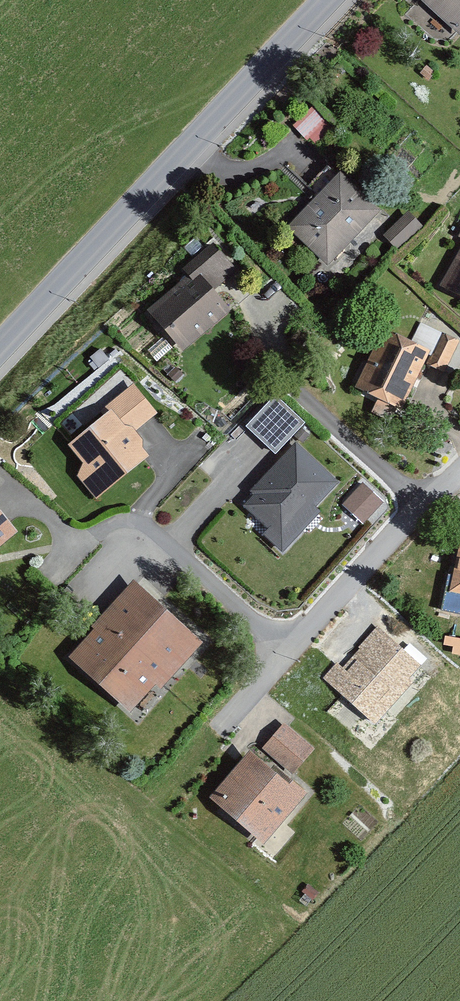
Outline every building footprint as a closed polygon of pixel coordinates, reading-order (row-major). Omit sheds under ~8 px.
[(459,9),(459,0),(423,0),(447,23),(459,9)] [(305,107),(298,128),(319,136),(327,114),(305,107)] [(287,223),(318,252),(367,200),(337,171),(287,223)] [(394,242),(420,225),(412,213),(386,231),(394,242)] [(459,291),(459,229),(436,279),(459,291)] [(176,331),(221,298),(200,269),(154,302),(176,331)] [(358,376),(393,394),(422,339),(387,320),(358,376)] [(143,402),(127,379),(108,392),(124,416),(143,402)] [(60,452),(88,484),(137,441),(109,409),(60,452)] [(232,491),(279,535),(330,481),(282,437),(232,491)] [(361,478),(342,499),(363,518),(382,497),(361,478)] [(459,583),(459,513),(458,513),(446,580),(459,583)] [(76,657),(130,702),(190,632),(136,586),(76,657)] [(327,681),(370,710),(407,656),(364,627),(327,681)] [(291,765),(310,740),(281,719),(262,743),(291,765)] [(219,800),(257,829),(292,783),(254,754),(219,800)]
